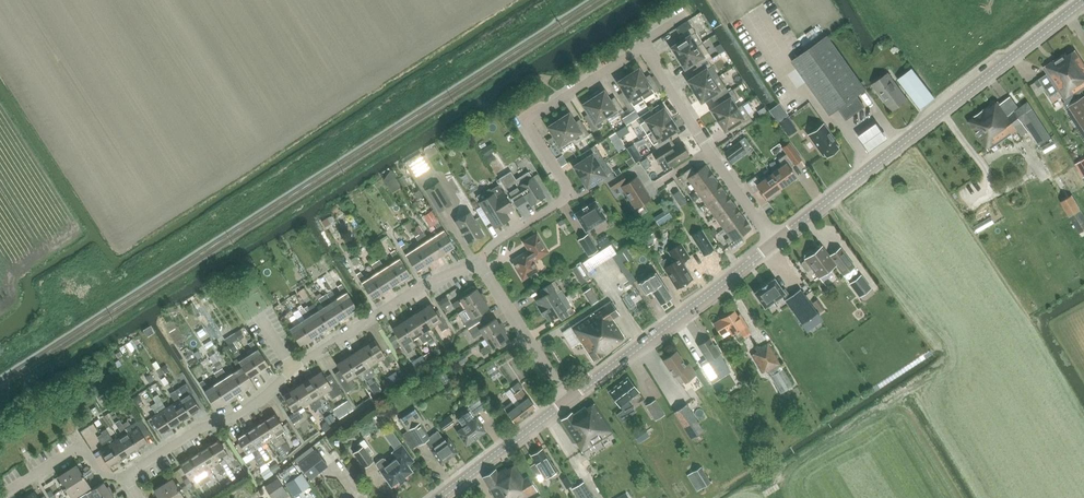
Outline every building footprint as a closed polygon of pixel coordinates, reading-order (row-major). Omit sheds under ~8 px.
[(679,58),(697,46),(703,42),(693,27),(680,35),(684,40),(672,47),(679,58)] [(830,114),(839,108),(847,119),(865,106),(857,95),(866,89),(828,35),(792,61),(830,114)] [(700,66),(709,60),(713,58),(703,42),(697,46),(679,58),(685,68),(697,61),(700,66)] [(716,64),(728,57),(723,49),(712,56),(716,64)] [(1044,68),(1066,101),(1083,89),(1083,64),(1075,50),(1068,55),(1066,53),(1044,68)] [(688,81),(695,91),(713,79),(710,74),(715,70),(709,60),(700,66),(696,68),(700,74),(688,81)] [(639,69),(629,75),(644,99),(660,89),(652,77),(647,80),(639,69)] [(898,79),(921,108),(935,98),(912,69),(898,79)] [(644,99),(629,75),(619,82),(626,93),(621,97),(629,109),(644,99)] [(874,86),(892,110),(907,99),(889,75),(874,86)] [(695,91),(702,102),(713,94),(717,99),(720,97),(729,91),(719,76),(713,79),(695,91)] [(733,89),(729,91),(720,97),(724,102),(712,110),(719,120),(737,108),(734,103),(739,99),(733,89)] [(599,90),(592,95),(605,116),(609,121),(624,111),(616,99),(611,102),(604,90),(600,92),(599,90)] [(586,102),(583,104),(590,116),(585,119),(593,131),(598,128),(595,123),(605,116),(592,95),(584,99),(586,102)] [(990,105),(967,121),(988,150),(1018,130),(1022,135),(1028,131),(1021,121),(1026,119),(1031,128),(1036,135),(1045,129),(1028,101),(1018,108),(1010,96),(1000,104),(998,101),(991,106),(990,105)] [(1083,128),(1083,97),(1069,106),(1083,128)] [(719,120),(725,131),(737,123),(740,128),(753,120),(743,105),(737,108),(719,120)] [(671,119),(665,108),(653,116),(650,111),(637,118),(647,134),(671,119)] [(569,113),(558,119),(574,144),(589,134),(581,121),(576,124),(569,113)] [(782,129),(791,122),(788,117),(779,124),(782,129)] [(558,119),(547,126),(555,138),(548,143),(556,155),(574,144),(558,119)] [(666,136),(678,129),(671,119),(647,134),(657,150),(670,142),(666,136)] [(864,142),(869,150),(887,137),(882,129),(876,121),(858,135),(864,142)] [(629,131),(625,126),(616,132),(619,137),(629,131)] [(810,137),(825,158),(827,156),(829,159),(840,151),(838,148),(840,147),(825,127),(810,137)] [(652,153),(658,163),(665,158),(671,168),(690,156),(687,152),(689,150),(686,145),(683,146),(681,143),(673,148),(670,142),(657,150),(652,153)] [(744,149),(739,142),(724,153),(730,160),(744,149)] [(789,143),(783,148),(787,154),(779,160),(782,165),(771,173),(782,188),(797,177),(789,167),(793,164),(794,165),(802,159),(789,143)] [(633,144),(626,148),(631,155),(637,151),(633,144)] [(605,161),(595,145),(583,153),(586,158),(574,166),(581,176),(605,161)] [(497,177),(507,170),(493,150),(483,156),(497,177)] [(603,184),(615,177),(605,161),(581,176),(588,187),(599,179),(603,184)] [(684,182),(688,178),(697,191),(715,178),(714,177),(710,170),(709,170),(706,165),(697,172),(693,167),(680,176),(684,182)] [(465,171),(457,177),(463,185),(471,180),(465,171)] [(500,178),(517,206),(528,199),(532,205),(546,196),(534,176),(533,177),(529,171),(517,179),(511,171),(500,178)] [(621,184),(635,207),(651,198),(637,176),(628,182),(622,173),(609,182),(613,189),(621,184)] [(771,173),(760,181),(756,176),(747,183),(754,192),(760,188),(767,198),(782,188),(771,173)] [(697,191),(706,203),(724,190),(723,189),(718,182),(718,183),(715,178),(697,191)] [(427,190),(440,211),(452,203),(439,182),(427,190)] [(491,189),(494,193),(480,201),(496,227),(510,218),(506,212),(514,207),(499,184),(491,189)] [(680,206),(686,202),(678,190),(673,194),(680,206)] [(706,203),(715,216),(733,203),(732,202),(727,195),(724,190),(706,203)] [(1080,233),(1083,230),(1083,216),(1071,195),(1061,202),(1080,233)] [(575,213),(574,214),(575,214),(585,231),(606,219),(596,201),(595,200),(595,201),(587,206),(586,205),(582,208),(583,208),(575,213)] [(715,216),(724,228),(742,215),(741,214),(736,207),(733,203),(715,216)] [(673,218),(667,209),(661,213),(666,222),(673,218)] [(456,221),(469,243),(484,234),(470,212),(456,221)] [(751,228),(742,215),(724,228),(730,236),(726,240),(733,249),(744,241),(740,236),(751,228)] [(330,216),(327,218),(322,221),(325,227),(331,224),(330,223),(333,221),(330,216)] [(434,235),(446,253),(451,250),(450,249),(455,245),(439,221),(434,224),(439,232),(434,235)] [(329,233),(332,238),(340,233),(336,228),(329,233)] [(429,238),(424,230),(420,233),(435,258),(441,255),(442,256),(446,253),(434,235),(429,238)] [(713,249),(702,230),(692,236),(704,255),(713,249)] [(435,258),(420,233),(415,236),(420,244),(415,248),(427,266),(432,263),(430,261),(435,258)] [(652,233),(643,239),(648,247),(653,244),(654,239),(655,238),(652,233)] [(527,251),(512,261),(523,279),(538,269),(532,260),(541,255),(547,251),(541,241),(537,234),(524,242),(529,250),(528,251),(527,251)] [(587,234),(579,239),(589,255),(597,250),(587,234)] [(427,266),(415,248),(410,251),(405,243),(400,246),(416,270),(421,267),(422,269),(427,266)] [(675,261),(664,268),(677,288),(692,278),(682,262),(689,257),(681,244),(669,251),(675,261)] [(802,263),(802,265),(807,271),(809,272),(813,269),(819,277),(836,265),(844,275),(855,266),(841,248),(830,256),(822,246),(813,253),(812,251),(810,251),(805,255),(804,257),(805,258),(805,259),(806,260),(802,263)] [(396,249),(391,252),(385,255),(402,282),(407,279),(406,277),(411,273),(396,249)] [(385,255),(376,261),(392,286),(397,283),(398,285),(402,282),(385,255)] [(377,271),(371,275),(383,294),(388,291),(386,289),(392,286),(376,261),(372,264),(377,271)] [(383,294),(371,275),(366,279),(361,271),(357,274),(372,298),(378,295),(379,297),(383,294)] [(656,271),(639,283),(646,294),(649,291),(654,297),(656,296),(661,304),(673,296),(656,271)] [(871,289),(867,283),(861,275),(850,283),(860,297),(871,289)] [(774,278),(754,293),(764,307),(783,294),(786,299),(785,300),(802,324),(807,331),(822,320),(800,289),(790,296),(785,288),(782,290),(774,278)] [(555,280),(543,288),(544,288),(547,293),(536,299),(540,305),(538,306),(541,311),(566,295),(562,288),(561,289),(555,280)] [(357,308),(354,303),(341,284),(337,286),(342,295),(337,298),(349,317),(353,314),(351,312),(357,308)] [(467,308),(485,296),(482,292),(480,293),(477,287),(476,288),(475,286),(472,285),(465,290),(467,294),(452,303),(455,308),(463,303),(467,308)] [(349,317),(337,298),(332,290),(322,296),(338,320),(343,317),(344,320),(349,317)] [(570,301),(566,295),(541,311),(544,315),(546,314),(549,320),(560,313),(563,318),(562,318),(563,319),(575,311),(569,302),(570,301)] [(338,320),(322,296),(318,298),(324,306),(318,310),(330,329),(334,326),(333,324),(338,320)] [(462,318),(468,328),(485,316),(482,312),(490,307),(486,302),(488,301),(485,296),(467,308),(470,313),(462,318)] [(611,300),(572,326),(594,360),(618,344),(617,342),(625,337),(613,318),(620,314),(611,300)] [(432,326),(437,323),(443,331),(450,326),(445,318),(441,320),(431,304),(426,307),(425,305),(420,307),(432,326)] [(307,306),(304,308),(319,332),(324,329),(326,332),(330,329),(318,310),(312,314),(307,306)] [(420,307),(415,310),(417,313),(412,316),(428,341),(432,338),(426,330),(432,326),(420,307)] [(300,310),(305,319),(300,322),(312,341),(316,338),(314,336),(319,332),(304,308),(300,310)] [(714,323),(721,335),(729,330),(732,335),(735,333),(738,339),(751,331),(740,313),(738,315),(735,310),(714,323)] [(457,312),(450,314),(455,330),(461,328),(457,312)] [(428,341),(412,316),(407,319),(406,317),(401,320),(413,338),(418,335),(423,343),(428,341)] [(468,328),(474,338),(482,333),(486,338),(505,326),(502,322),(500,323),(496,317),(489,322),(485,316),(468,328)] [(312,341),(300,322),(294,326),(288,318),(285,320),(301,344),(306,341),(307,343),(312,341)] [(413,338),(401,320),(396,323),(398,325),(393,328),(408,353),(413,350),(408,342),(413,338)] [(505,326),(486,338),(489,343),(481,348),(484,353),(498,344),(499,345),(502,347),(509,342),(509,339),(508,338),(509,337),(506,332),(508,331),(505,326)] [(238,338),(235,332),(225,338),(229,344),(238,338)] [(699,345),(698,346),(707,359),(700,364),(712,383),(719,379),(714,371),(726,364),(720,354),(723,352),(717,343),(714,345),(710,338),(707,340),(704,339),(700,342),(699,345)] [(368,341),(364,343),(376,362),(381,359),(386,367),(391,364),(375,339),(370,343),(368,341)] [(263,369),(269,365),(253,340),(249,343),(254,351),(248,354),(260,373),(264,371),(263,369)] [(129,341),(122,345),(128,353),(134,348),(129,341)] [(751,355),(762,373),(768,369),(770,373),(782,366),(768,342),(756,349),(757,351),(751,355)] [(362,348),(356,351),(372,376),(376,373),(371,365),(376,362),(364,343),(360,346),(362,348)] [(504,353),(508,359),(518,353),(514,347),(504,353)] [(238,350),(234,352),(237,358),(249,377),(254,374),(256,376),(260,373),(248,354),(243,357),(238,350)] [(350,352),(345,355),(357,374),(362,371),(368,379),(372,376),(356,351),(351,355),(350,352)] [(662,361),(674,376),(678,373),(685,382),(697,373),(690,363),(687,365),(676,351),(662,361)] [(348,392),(357,386),(352,377),(357,374),(345,355),(342,358),(342,360),(337,363),(341,369),(335,372),(348,392)] [(422,355),(412,362),(416,368),(426,362),(422,355)] [(238,368),(233,371),(245,391),(249,388),(248,386),(253,383),(249,377),(237,358),(233,360),(238,368)] [(490,380),(498,373),(492,365),(483,372),(490,380)] [(218,370),(234,394),(239,391),(240,393),(245,391),(233,371),(227,375),(222,367),(218,370)] [(771,376),(781,393),(794,386),(783,369),(771,376)] [(214,384),(226,402),(230,400),(229,398),(234,394),(218,370),(214,372),(219,380),(214,384)] [(322,393),(328,390),(333,398),(343,391),(331,372),(326,376),(322,370),(316,374),(315,372),(310,375),(322,393)] [(324,395),(322,393),(310,375),(306,377),(307,380),(302,383),(318,407),(322,404),(319,399),(324,395)] [(628,376),(609,390),(626,412),(634,406),(629,400),(640,391),(628,376)] [(199,382),(215,406),(220,403),(221,405),(226,402),(214,384),(208,387),(203,379),(199,382)] [(193,391),(187,381),(174,389),(191,416),(196,413),(195,411),(200,408),(190,392),(193,391)] [(504,407),(515,422),(535,407),(522,388),(523,387),(519,382),(510,389),(516,398),(504,407)] [(303,405),(309,401),(316,413),(320,410),(318,407),(302,383),(297,386),(296,384),(292,387),(303,405)] [(293,423),(303,417),(298,408),(303,405),(292,387),(287,389),(289,391),(283,395),(294,411),(288,415),(293,423)] [(181,420),(186,417),(187,419),(191,416),(174,389),(169,392),(175,401),(171,404),(181,420)] [(166,407),(160,398),(155,401),(172,428),(177,425),(175,424),(181,420),(171,404),(166,407)] [(468,406),(475,415),(484,408),(477,399),(468,406)] [(645,405),(655,420),(665,414),(656,399),(645,405)] [(172,428),(155,401),(151,404),(156,413),(151,417),(161,433),(167,429),(168,431),(172,428)] [(347,401),(341,404),(347,413),(352,409),(347,401)] [(572,412),(561,419),(582,452),(613,432),(594,403),(586,408),(585,406),(573,415),(572,412)] [(674,411),(692,439),(705,431),(687,403),(674,411)] [(412,448),(430,437),(421,423),(424,421),(416,408),(401,418),(408,430),(403,434),(412,448)] [(471,415),(467,410),(458,417),(464,427),(457,432),(466,444),(485,430),(474,415),(473,414),(471,415)] [(275,413),(270,417),(269,415),(265,418),(281,443),(286,450),(291,447),(282,432),(285,429),(275,413)] [(266,441),(271,438),(276,446),(281,443),(265,418),(260,421),(261,422),(256,425),(266,441)] [(638,418),(628,423),(638,441),(648,435),(638,418)] [(115,422),(118,428),(123,435),(118,438),(128,454),(133,450),(134,452),(139,449),(125,428),(121,421),(120,419),(115,422)] [(140,419),(130,425),(125,428),(139,449),(143,446),(142,445),(147,441),(144,436),(149,433),(140,419)] [(245,430),(266,461),(272,457),(266,448),(265,448),(263,444),(266,441),(256,425),(250,429),(249,427),(245,430)] [(101,431),(102,432),(120,461),(124,459),(123,457),(128,454),(118,438),(114,441),(106,428),(101,431)] [(247,453),(252,450),(255,455),(254,456),(260,465),(266,461),(245,430),(241,432),(242,434),(237,437),(247,453)] [(438,431),(424,441),(431,449),(441,464),(442,465),(449,460),(448,459),(452,456),(453,457),(459,453),(458,452),(459,451),(448,437),(445,439),(438,431)] [(120,461),(102,432),(97,435),(104,447),(99,450),(109,466),(114,463),(115,464),(120,461)] [(238,480),(224,458),(229,455),(219,439),(214,442),(213,441),(208,444),(224,470),(233,483),(238,480)] [(376,462),(376,464),(392,486),(413,471),(409,465),(414,461),(402,443),(391,452),(395,457),(388,462),(384,458),(382,458),(376,462)] [(210,467),(214,464),(220,473),(224,470),(208,444),(204,446),(205,448),(200,451),(210,467)] [(364,446),(363,447),(355,452),(364,466),(373,460),(370,455),(364,446)] [(536,475),(539,481),(558,471),(554,464),(553,465),(543,448),(532,455),(536,462),(530,465),(536,475)] [(277,449),(270,453),(276,462),(282,457),(277,449)] [(306,458),(298,464),(310,479),(328,465),(316,450),(306,458)] [(189,456),(206,481),(211,479),(205,470),(210,467),(200,451),(194,454),(194,453),(189,456)] [(190,479),(195,476),(201,485),(206,481),(189,456),(184,459),(185,460),(180,463),(189,477),(190,479)] [(77,464),(58,476),(65,487),(82,477),(80,475),(83,473),(77,464)] [(483,477),(496,497),(524,497),(538,490),(529,475),(524,478),(515,464),(507,469),(505,466),(498,470),(497,469),(483,477)] [(701,467),(687,475),(697,491),(710,483),(701,467)] [(310,485),(301,473),(285,483),(293,496),(310,485)] [(82,477),(65,487),(72,497),(91,486),(85,477),(83,478),(82,477)] [(154,490),(158,497),(161,497),(162,497),(166,497),(179,489),(172,479),(154,490)] [(265,487),(272,497),(275,497),(286,491),(278,479),(265,487)] [(79,497),(88,497),(89,497),(90,497),(99,497),(111,490),(109,486),(107,487),(103,482),(87,492),(87,493),(79,497)] [(573,488),(579,497),(590,497),(582,483),(573,488)] [(179,489),(166,497),(185,497),(179,489)]
